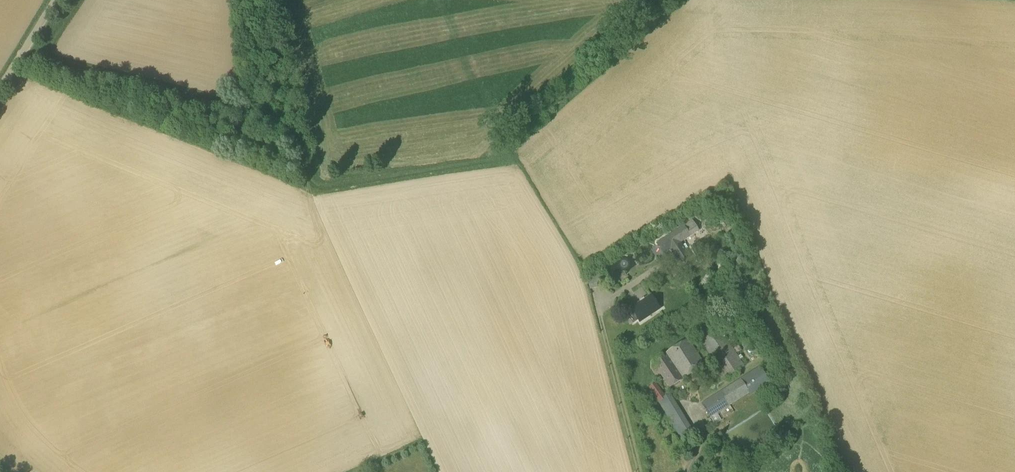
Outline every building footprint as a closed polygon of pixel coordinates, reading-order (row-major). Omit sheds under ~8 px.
[(680,265),(691,257),(687,250),(692,247),(686,237),(669,249),(680,265)] [(640,323),(660,309),(650,295),(631,308),(632,311),(627,314),(633,323),(638,320),(640,323)] [(724,380),(744,367),(716,322),(697,334),(717,367),(716,368),(724,380)] [(669,387),(705,365),(689,339),(653,362),(656,366),(652,369),(655,373),(659,371),(669,387)] [(751,396),(770,383),(760,367),(702,404),(715,424),(722,420),(717,413),(749,393),(751,396)] [(655,383),(649,388),(659,402),(666,397),(655,383)] [(676,403),(664,410),(669,418),(681,411),(676,403)]
